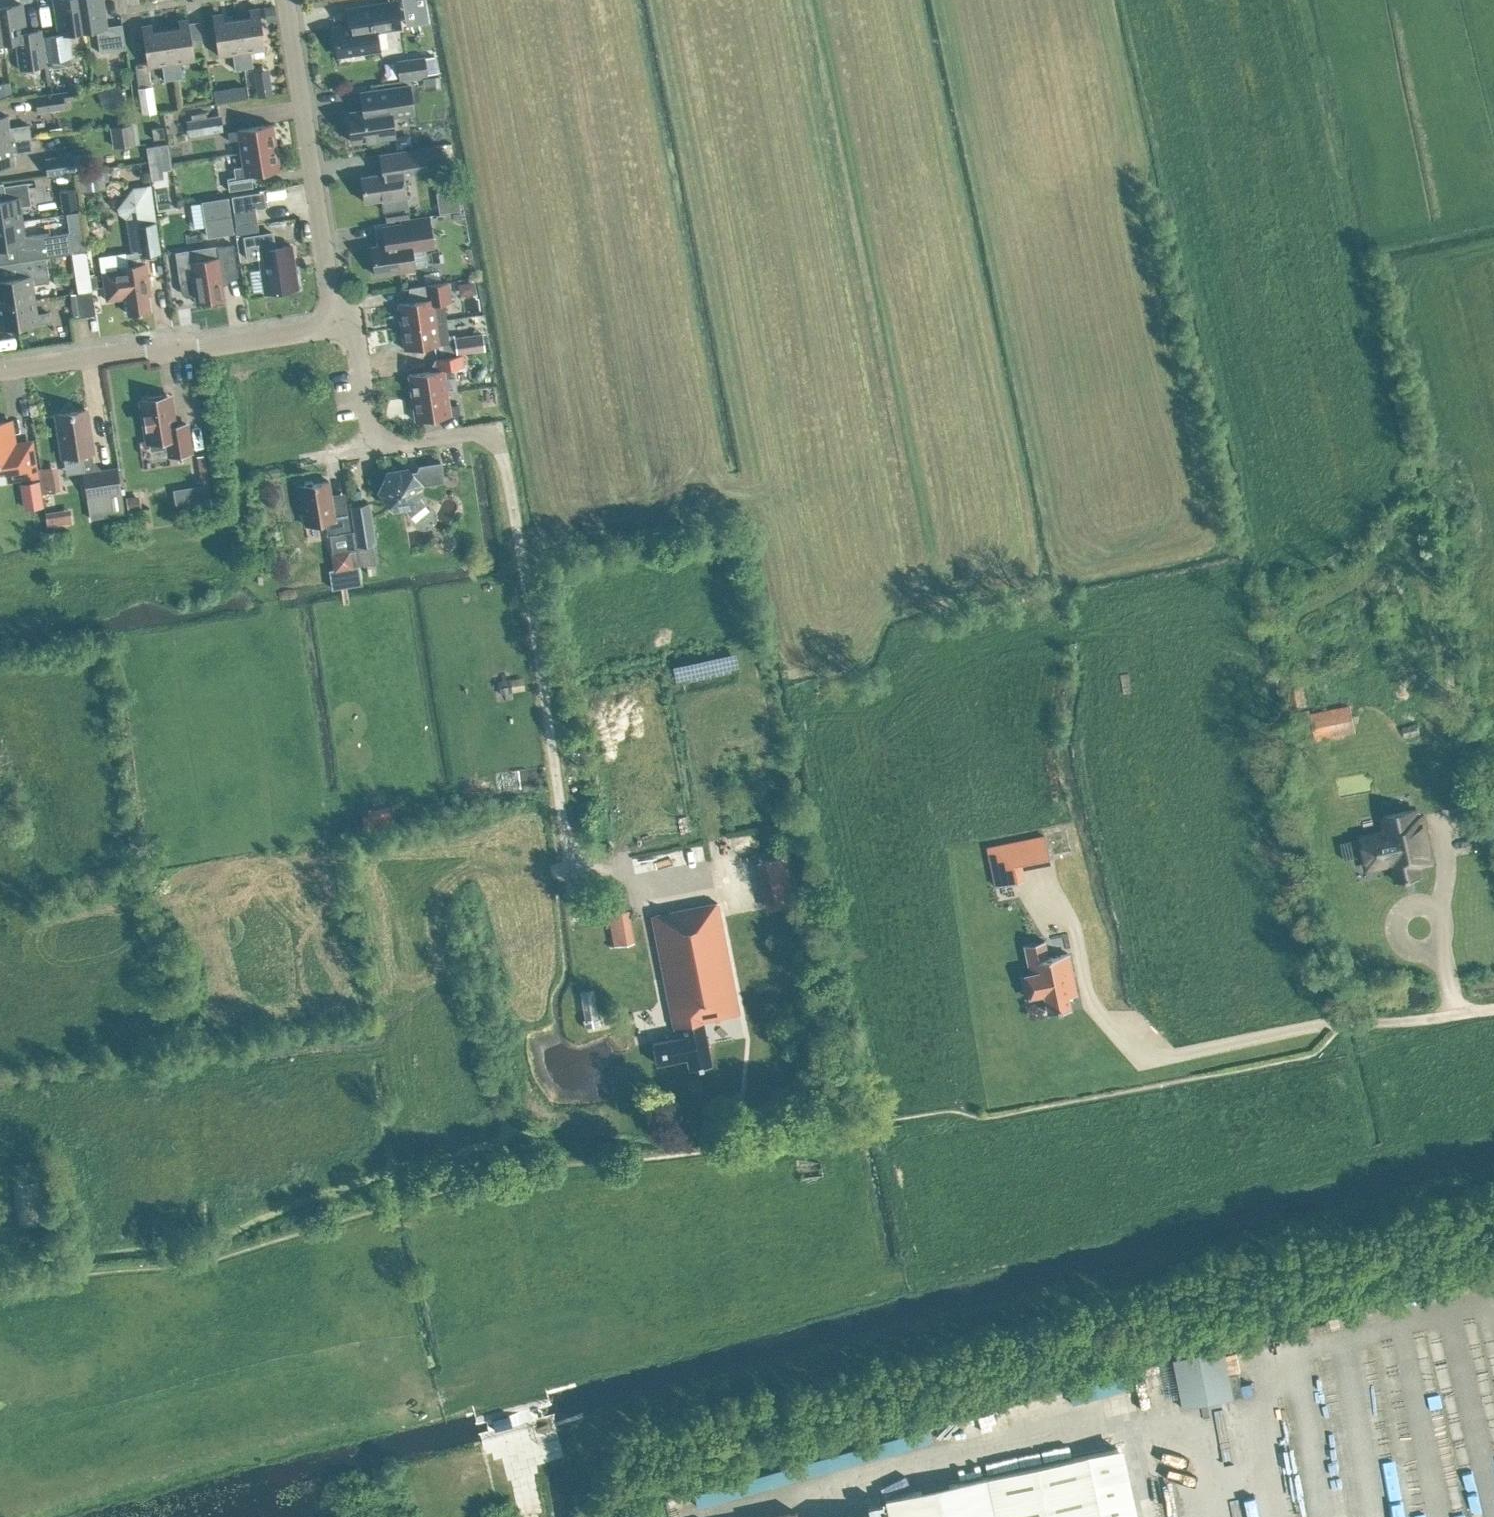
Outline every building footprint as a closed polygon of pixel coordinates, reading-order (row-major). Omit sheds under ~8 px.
[(82,30),(77,0),(54,0),(58,33),(43,35),(47,59),(71,56),(67,32),(82,30)] [(82,30),(95,28),(99,52),(125,48),(121,23),(105,25),(101,0),(77,0),(82,30)] [(377,49),(375,31),(401,27),(396,0),(382,0),(345,6),(348,24),(332,27),(336,55),(377,49)] [(428,21),(425,0),(413,0),(417,23),(428,21)] [(2,42),(14,40),(18,68),(46,64),(40,27),(24,30),(20,2),(0,5),(0,27),(2,42)] [(264,8),(266,22),(275,21),(273,6),(264,8)] [(249,16),(236,18),(243,64),(243,67),(252,65),(250,49),(264,47),(258,7),(248,8),(249,16)] [(221,12),(211,14),(217,54),(232,52),(234,68),(243,67),(243,64),(236,18),(222,20),(221,12)] [(165,29),(173,77),(181,76),(179,60),(193,58),(187,17),(177,19),(178,27),(165,29)] [(173,77),(165,29),(152,31),(151,23),(141,25),(147,65),(161,63),(164,79),(173,77)] [(398,78),(427,74),(424,56),(423,54),(395,59),(398,78)] [(433,54),(424,56),(427,74),(436,72),(433,54)] [(269,78),(257,80),(259,96),(271,94),(269,78)] [(97,91),(103,106),(125,98),(119,82),(97,91)] [(0,85),(0,86),(1,98),(13,97),(12,83),(0,85)] [(152,83),(137,86),(141,113),(156,111),(152,83)] [(351,141),(393,135),(390,115),(412,112),(408,83),(358,91),(361,109),(347,111),(351,141)] [(230,100),(245,98),(243,84),(229,86),(230,100)] [(37,111),(65,107),(64,99),(76,97),(74,88),(34,94),(37,111)] [(29,136),(28,124),(8,127),(6,114),(0,115),(0,140),(29,136)] [(193,133),(220,128),(218,115),(190,119),(193,133)] [(135,143),(132,122),(109,125),(112,146),(135,143)] [(240,151),(275,145),(271,123),(236,129),(226,131),(228,140),(238,139),(240,151)] [(153,138),(164,136),(162,125),(151,127),(153,138)] [(0,140),(0,165),(14,163),(12,151),(31,148),(29,136),(0,140)] [(163,178),(160,163),(169,161),(166,143),(145,146),(150,180),(163,178)] [(275,145),(240,151),(242,165),(232,167),(233,176),(226,177),(228,190),(252,186),(250,174),(279,170),(275,145)] [(377,173),(359,175),(363,201),(381,199),(382,210),(406,207),(402,173),(414,171),(414,165),(441,161),(439,146),(379,154),(381,170),(377,170),(377,173)] [(88,166),(85,151),(72,153),(72,152),(44,157),(47,174),(75,170),(74,168),(88,166)] [(79,191),(105,187),(104,180),(108,179),(107,170),(77,174),(79,191)] [(22,219),(20,205),(30,204),(26,181),(2,184),(4,197),(0,198),(0,222),(22,219)] [(439,211),(460,208),(457,187),(436,191),(439,211)] [(126,314),(150,311),(148,294),(151,294),(145,260),(142,261),(141,256),(160,252),(150,189),(140,191),(141,203),(134,204),(129,200),(125,200),(121,206),(121,210),(127,214),(130,234),(128,236),(129,241),(131,242),(133,251),(126,252),(128,265),(116,266),(116,268),(101,271),(105,301),(124,298),(126,314)] [(76,190),(62,192),(65,211),(79,209),(76,190)] [(265,206),(263,190),(230,195),(234,223),(256,220),(255,208),(265,206)] [(229,195),(201,199),(206,235),(234,231),(229,195)] [(374,274),(413,268),(410,250),(433,246),(432,238),(429,218),(395,223),(397,242),(370,246),(374,274)] [(44,256),(70,253),(66,230),(48,233),(47,230),(24,234),(22,219),(0,222),(0,247),(16,244),(18,260),(44,256)] [(81,228),(66,230),(70,253),(85,250),(81,228)] [(258,232),(241,235),(245,260),(259,258),(264,291),(296,286),(290,244),(273,247),(271,230),(258,232)] [(183,279),(180,284),(181,292),(185,295),(193,294),(194,302),(224,298),(220,271),(236,269),(232,243),(204,248),(206,258),(188,261),(191,278),(183,279)] [(85,250),(70,253),(73,271),(88,269),(85,250)] [(33,298),(31,283),(48,281),(44,256),(18,260),(15,261),(17,276),(0,279),(0,303),(33,298)] [(439,270),(423,272),(425,284),(441,282),(439,270)] [(400,325),(445,318),(442,302),(450,301),(447,281),(441,282),(425,284),(424,284),(426,298),(397,302),(400,325)] [(78,315),(94,313),(91,289),(75,291),(78,315)] [(0,303),(0,327),(49,320),(48,311),(36,313),(33,298),(0,303)] [(445,318),(400,325),(403,349),(448,342),(445,318)] [(411,396),(446,390),(444,377),(454,376),(452,367),(462,365),(461,357),(471,356),(470,350),(484,348),(481,331),(452,335),(455,354),(435,357),(436,369),(407,373),(411,396)] [(446,390),(411,396),(414,420),(459,413),(458,403),(448,405),(446,390)] [(174,424),(169,395),(140,400),(147,441),(165,438),(168,454),(190,451),(186,422),(174,424)] [(93,459),(92,451),(85,408),(55,413),(62,455),(79,453),(86,495),(120,490),(117,465),(100,468),(100,467),(91,469),(90,460),(93,459)] [(9,420),(0,421),(0,470),(5,469),(7,478),(34,474),(29,442),(13,444),(9,420)] [(39,464),(43,488),(62,485),(57,460),(39,464)] [(442,480),(439,462),(418,465),(416,470),(410,471),(407,467),(385,470),(377,491),(391,508),(402,506),(409,515),(424,503),(417,495),(421,484),(442,480)] [(195,499),(202,498),(197,463),(190,464),(195,499)] [(23,509),(43,505),(39,479),(19,482),(23,509)] [(311,482),(311,479),(303,481),(304,484),(297,485),(303,524),(324,521),(326,534),(348,531),(342,491),(329,493),(327,480),(311,482)] [(120,490),(86,495),(89,518),(124,513),(120,490)] [(356,545),(375,542),(369,501),(350,504),(356,545)] [(45,510),(48,523),(72,518),(69,505),(45,510)] [(330,588),(360,584),(354,537),(341,539),(342,548),(330,550),(332,567),(328,568),(330,588)] [(511,692),(509,678),(497,679),(499,693),(511,692)] [(1315,739),(1356,731),(1350,703),(1310,711),(1315,739)] [(395,799),(392,783),(381,785),(384,801),(395,799)] [(368,812),(371,831),(392,827),(388,805),(367,809),(368,812)] [(1431,860),(1421,815),(1416,816),(1414,808),(1383,815),(1386,830),(1360,836),(1367,867),(1393,861),(1397,880),(1420,875),(1418,863),(1431,860)] [(993,885),(1021,879),(1019,868),(1050,861),(1044,833),(985,845),(993,885)] [(711,1064),(702,1020),(739,1012),(717,901),(651,914),(675,1037),(651,1041),(656,1062),(686,1057),(688,1069),(711,1064)] [(634,941),(628,908),(607,912),(613,945),(634,941)] [(1046,952),(1042,937),(1022,941),(1027,967),(1017,969),(1022,994),(1042,990),(1046,1011),(1069,1006),(1066,994),(1075,992),(1067,953),(1066,948),(1046,952)] [(647,1042),(644,1030),(631,1033),(633,1045),(647,1042)] [(821,1159),(799,1163),(802,1175),(823,1172),(821,1159)] [(1228,1347),(1174,1354),(1180,1403),(1234,1396),(1228,1347)] [(528,1407),(509,1412),(511,1422),(531,1416),(528,1407)] [(445,1423),(436,1425),(440,1441),(450,1439),(445,1423)] [(1084,1453),(884,1497),(888,1516),(1098,1516),(1084,1453)]
